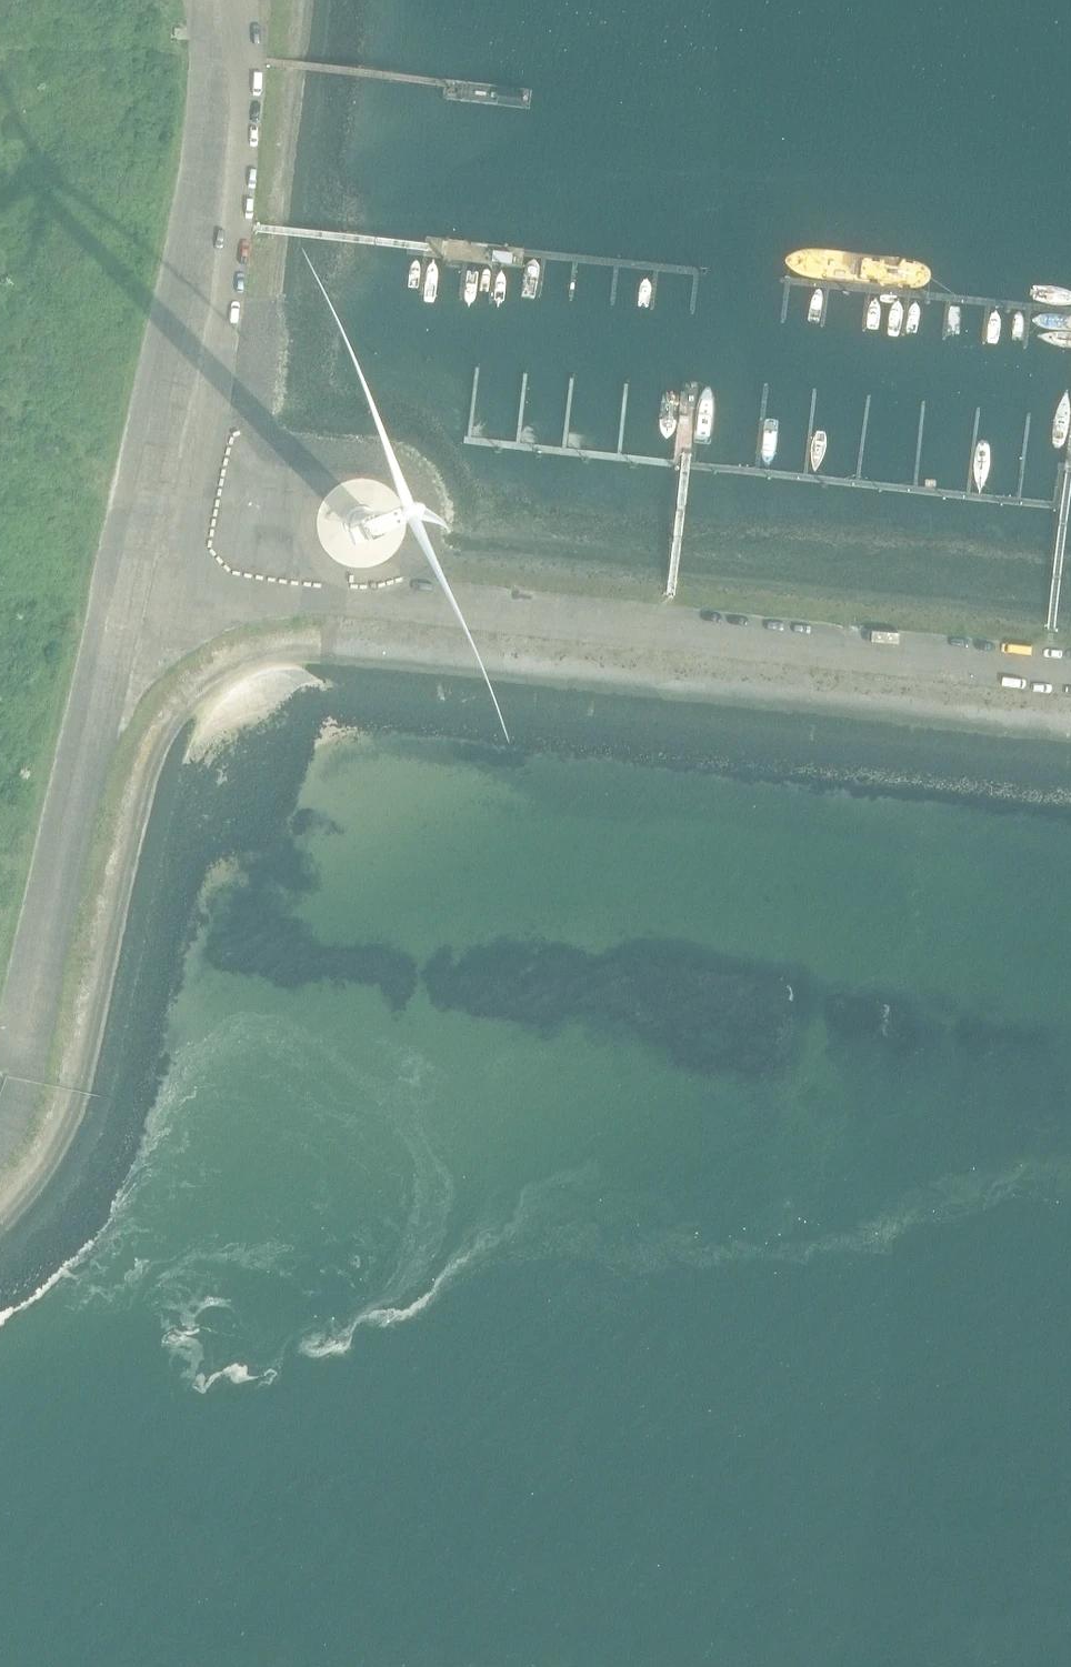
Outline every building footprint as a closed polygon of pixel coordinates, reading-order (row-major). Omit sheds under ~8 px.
[(349,518),(348,521),(348,525),(349,528),(350,531),(353,533),(356,535),(359,535),(363,535),(366,534),(369,532),(371,529),(372,526),(372,522),(371,519),(370,515),(367,513),(363,511),(360,511),(356,512),(353,513),(351,515),(349,518)]
